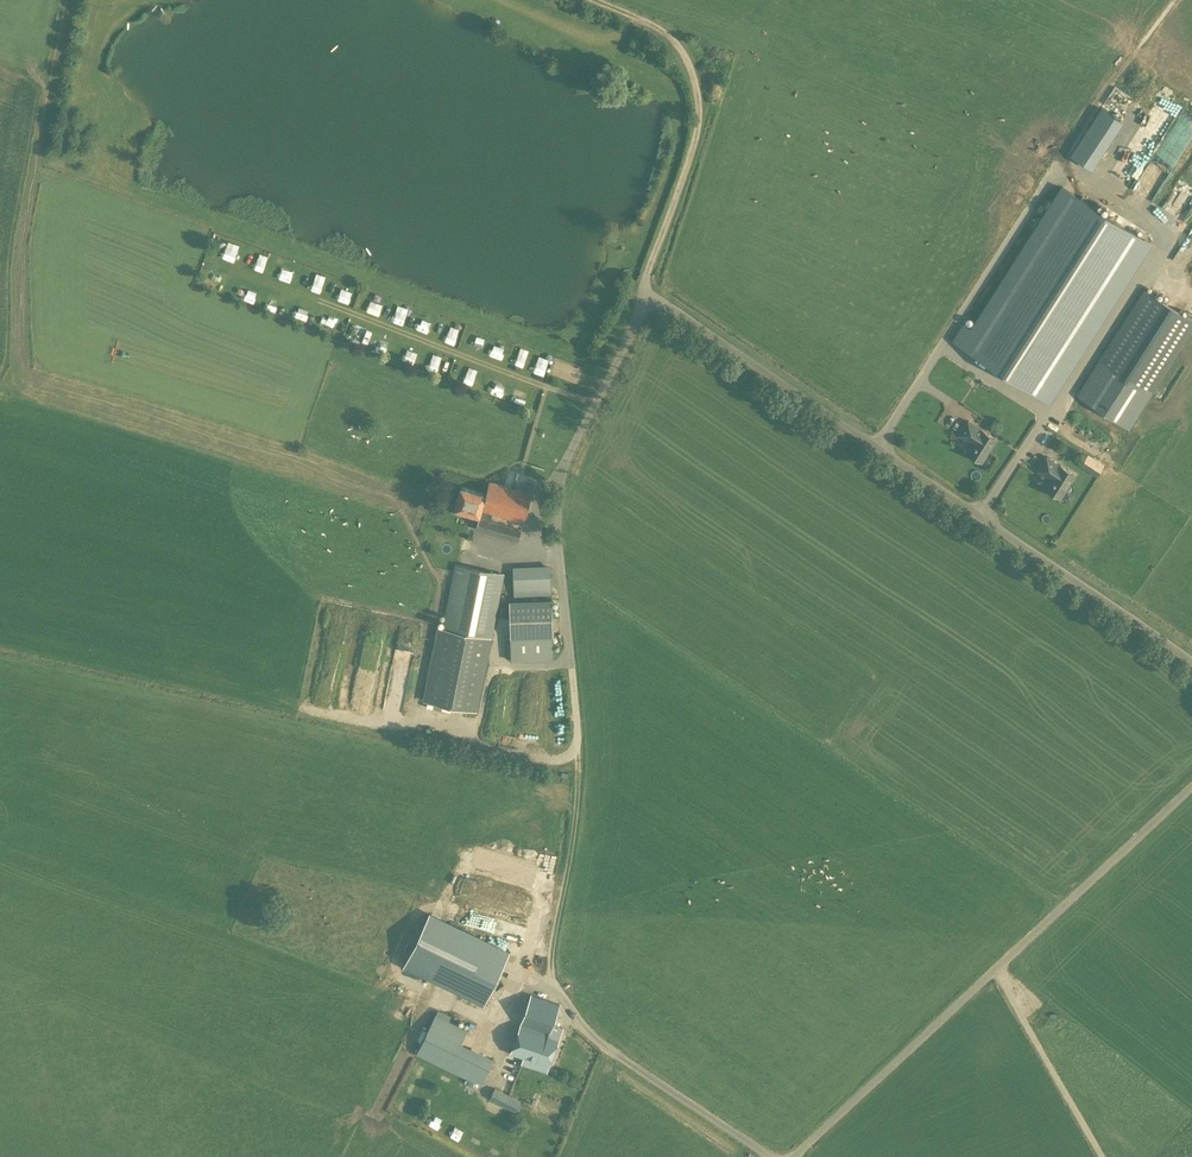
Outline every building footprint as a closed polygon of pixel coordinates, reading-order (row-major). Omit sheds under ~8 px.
[(1104,106),(1073,155),(1096,169),(1126,120),(1104,106)] [(1191,132),(1191,117),(1183,113),(1175,127),(1180,129),(1168,151),(1159,146),(1147,169),(1167,179),(1191,132)] [(1050,403),(1151,244),(1059,185),(969,327),(963,323),(952,341),(1050,403)] [(341,288),(336,298),(347,302),(351,292),(341,288)] [(1099,362),(1151,395),(1191,331),(1191,321),(1145,291),(1099,362)] [(997,439),(968,421),(959,435),(972,443),(967,452),(982,462),(997,439)] [(1047,457),(1038,471),(1051,479),(1045,488),(1061,498),(1075,475),(1047,457)] [(467,512),(479,515),(475,529),(518,541),(521,530),(488,521),(490,515),(494,515),(494,514),(524,522),(532,493),(535,483),(527,480),(524,490),(489,480),(486,493),(461,486),(453,513),(460,515),(460,513),(466,515),(467,512)] [(442,629),(491,639),(503,573),(455,564),(442,629)] [(512,568),(513,596),(552,594),(550,567),(541,568),(541,567),(512,568)] [(509,604),(510,636),(511,660),(554,658),(553,635),(552,622),(551,602),(509,604)] [(472,899),(477,883),(469,881),(464,896),(472,899)] [(406,964),(485,1002),(502,966),(504,967),(510,955),(482,941),(431,915),(406,964)] [(562,1028),(553,1024),(559,1005),(531,995),(511,1053),(549,1066),(562,1028)] [(436,1014),(417,1053),(481,1084),(493,1059),(462,1043),(468,1030),(436,1014)] [(495,1088),(490,1098),(515,1111),(520,1101),(509,1095),(511,1090),(507,1088),(504,1093),(495,1088)]
